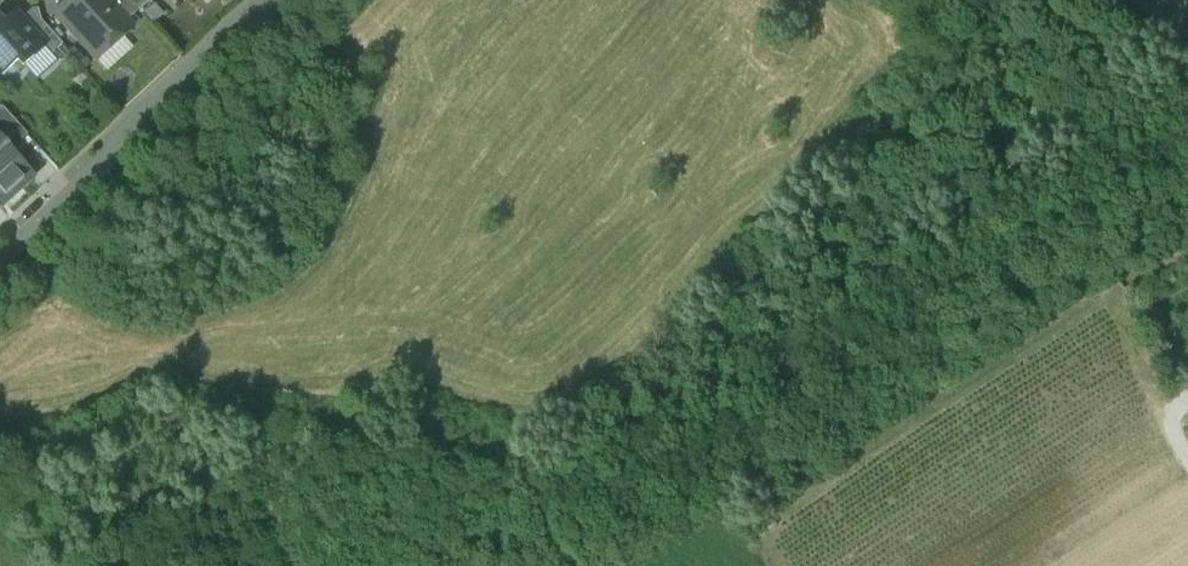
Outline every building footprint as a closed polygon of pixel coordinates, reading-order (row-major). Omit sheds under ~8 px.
[(54,15),(95,60),(131,28),(126,23),(105,0),(72,0),(54,15)] [(126,23),(140,10),(131,0),(105,0),(126,23)] [(140,10),(151,0),(131,0),(140,10)] [(31,12),(20,21),(44,48),(43,49),(50,56),(62,45),(41,23),(38,10),(31,12)] [(0,24),(0,77),(17,62),(22,68),(43,49),(44,48),(20,21),(12,13),(0,24)] [(0,109),(0,144),(8,153),(26,137),(0,108),(0,109)] [(0,144),(0,207),(31,178),(8,153),(0,144)]
